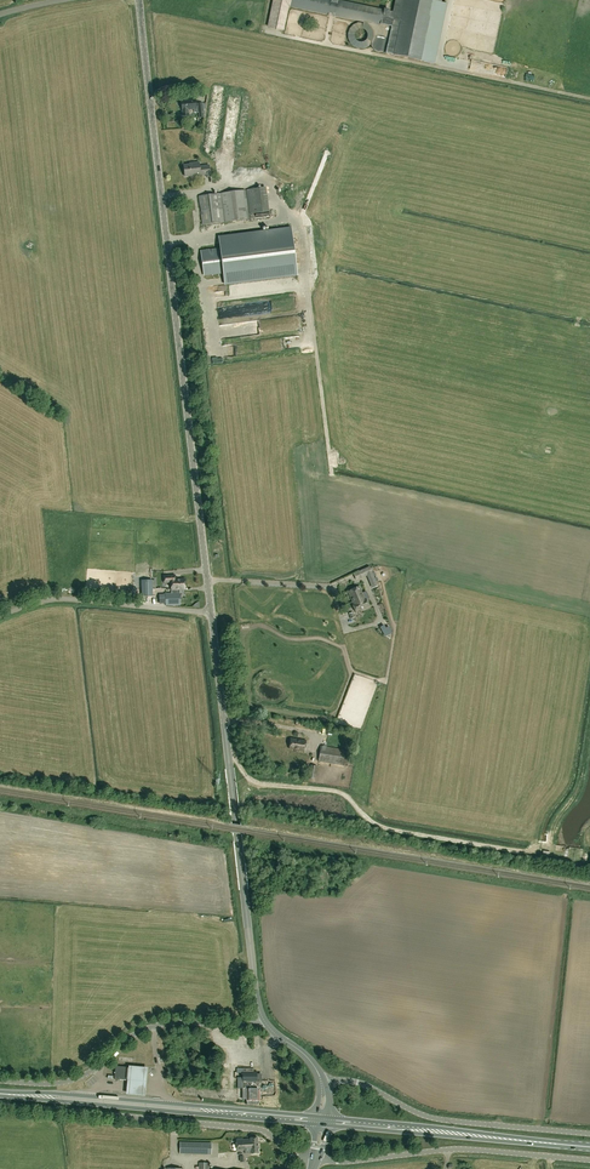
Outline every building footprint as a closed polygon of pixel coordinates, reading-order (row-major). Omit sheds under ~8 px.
[(387,46),(386,53),(394,55),(420,61),(434,64),(446,3),(442,2),(442,0),(397,0),(394,14),(389,13),(390,11),(384,10),(383,12),(337,2),(338,0),(337,0),(331,0),(329,0),(275,0),(269,26),(282,29),(287,5),(328,13),(328,15),(334,16),(335,15),(363,21),(363,23),(362,23),(365,24),(367,25),(369,27),(371,29),(372,31),(373,33),(373,35),(373,38),(371,42),(374,38),(375,37),(377,36),(379,36),(381,36),(383,37),(385,38),(386,40),(387,42),(387,44),(387,46)] [(189,115),(188,110),(196,109),(195,100),(181,102),(182,111),(183,116),(189,115)] [(199,167),(199,163),(189,164),(189,165),(183,166),(184,177),(196,176),(196,177),(210,175),(209,166),(199,167)] [(237,172),(229,177),(234,185),(255,170),(251,164),(246,168),(244,166),(236,171),(237,172)] [(249,214),(268,211),(264,188),(248,190),(246,191),(249,214)] [(203,225),(249,219),(245,190),(199,197),(203,225)] [(220,248),(202,251),(204,275),(223,273),(225,284),(297,275),(291,228),(219,237),(220,248)] [(363,577),(372,573),(370,568),(361,572),(357,574),(359,578),(363,576),(363,577)] [(175,580),(175,575),(164,576),(164,583),(171,583),(171,590),(185,589),(185,579),(175,580)] [(141,580),(142,589),(142,597),(153,596),(152,580),(141,580)] [(358,598),(363,595),(359,586),(348,591),(353,602),(358,599),(358,598)] [(179,605),(179,593),(166,593),(166,597),(160,597),(160,603),(166,603),(166,606),(179,605)] [(358,599),(353,602),(354,605),(353,605),(356,612),(370,606),(367,599),(365,599),(363,595),(358,598),(358,599)] [(371,660),(368,672),(381,675),(384,664),(371,660)] [(299,740),(297,740),(297,739),(291,738),(289,749),(305,751),(306,740),(299,739),(299,740)] [(322,746),(321,746),(319,761),(347,766),(350,751),(325,747),(325,746),(323,746),(322,746)] [(316,779),(318,766),(311,765),(309,777),(316,779)] [(128,1065),(128,1067),(127,1080),(126,1090),(126,1094),(145,1096),(146,1091),(148,1067),(128,1065)] [(114,1079),(127,1080),(128,1067),(118,1066),(115,1068),(114,1079)] [(257,1071),(254,1071),(254,1068),(243,1068),(243,1071),(243,1087),(244,1087),(244,1095),(247,1095),(247,1104),(260,1104),(260,1100),(259,1100),(259,1088),(258,1088),(258,1081),(261,1081),(261,1074),(257,1074),(257,1071)] [(258,1153),(257,1137),(251,1138),(251,1139),(236,1140),(237,1151),(245,1150),(245,1153),(251,1153),(258,1153)] [(231,1152),(230,1141),(210,1143),(180,1142),(180,1153),(210,1154),(231,1152)]
